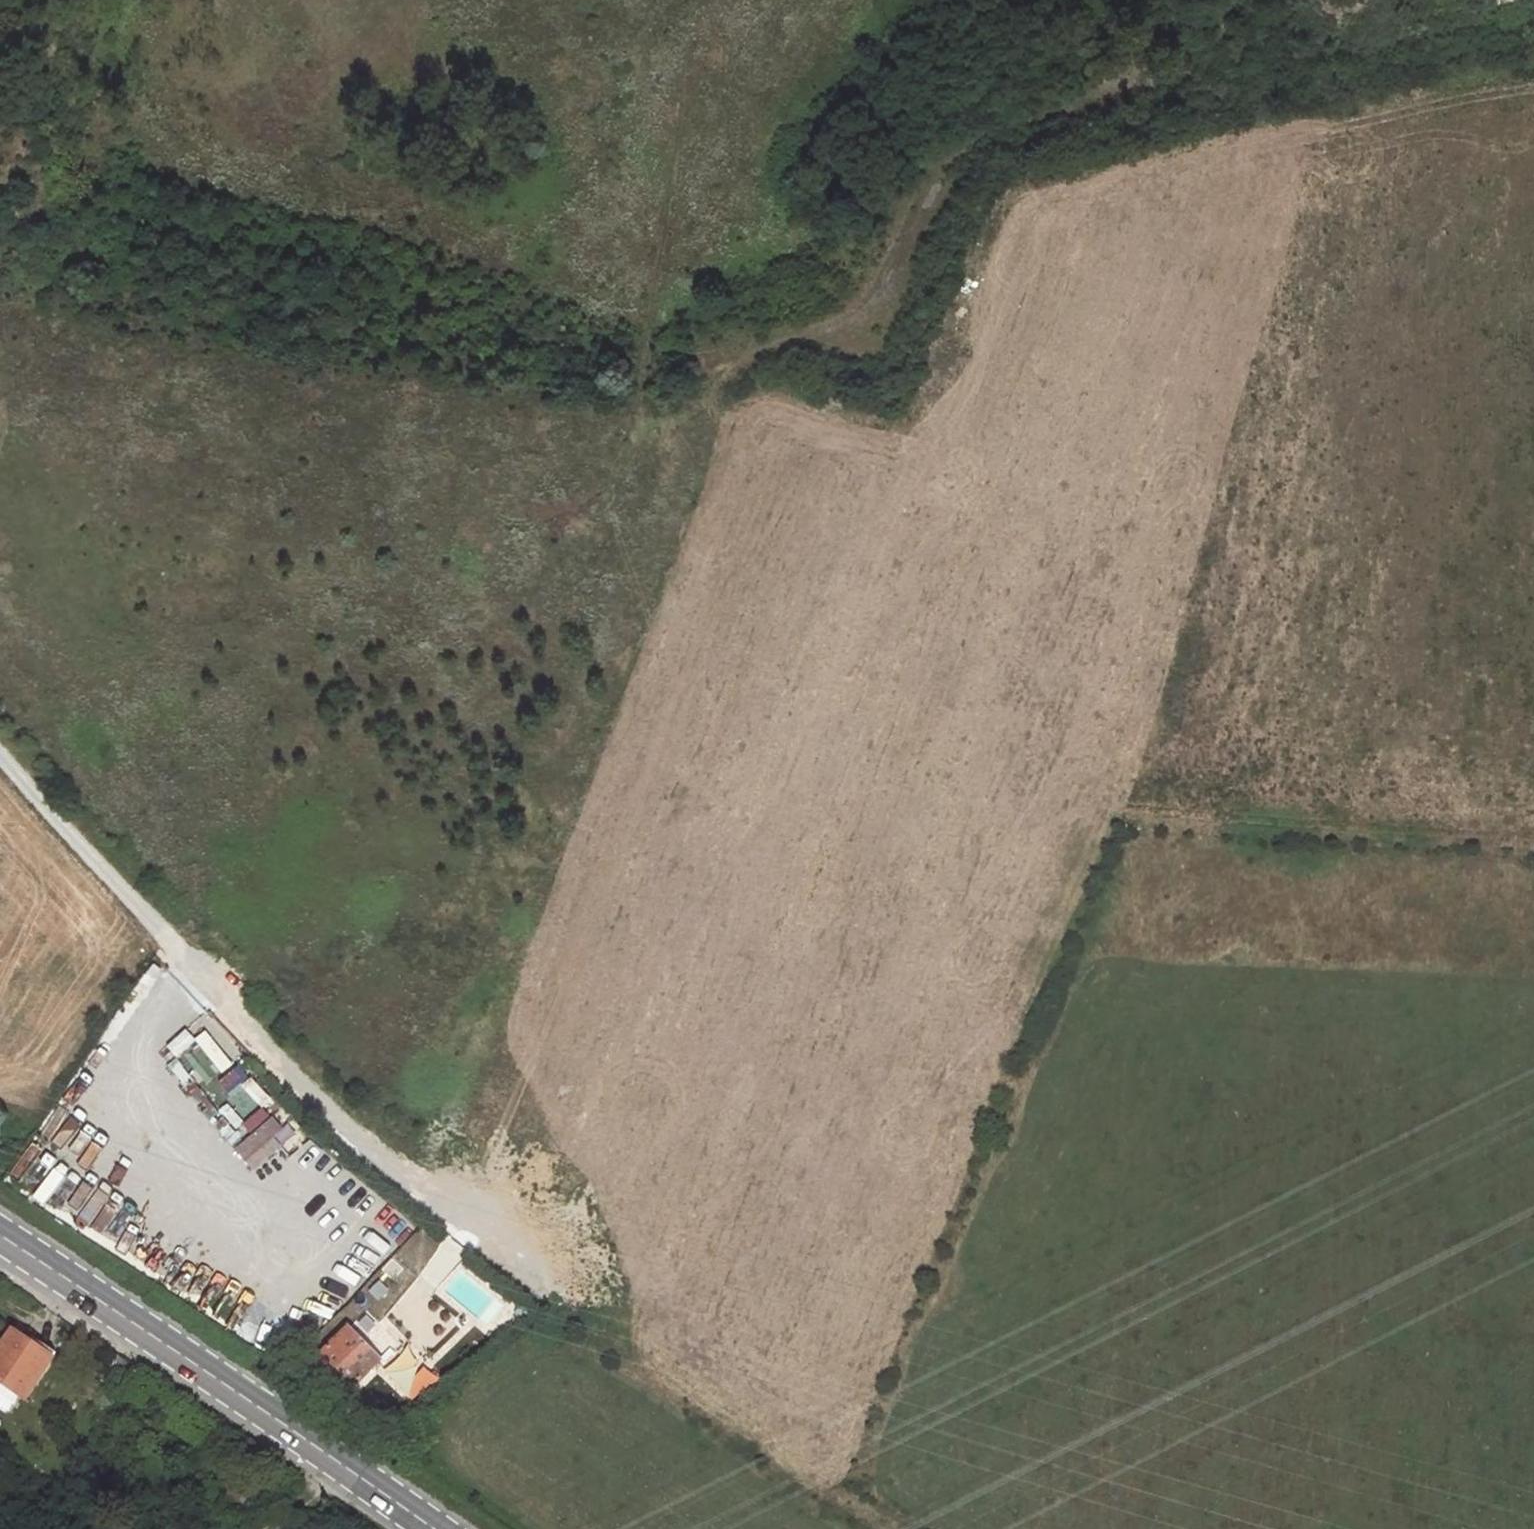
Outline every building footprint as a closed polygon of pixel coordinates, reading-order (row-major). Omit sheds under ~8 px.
[(380,1359),(349,1328),(318,1359),(349,1390),(380,1359)] [(52,1360),(33,1347),(12,1332),(0,1350),(0,1383),(25,1399),(52,1360)] [(55,1355),(36,1342),(33,1347),(52,1360),(55,1355)] [(252,1519),(258,1508),(248,1502),(242,1512),(252,1519)]
